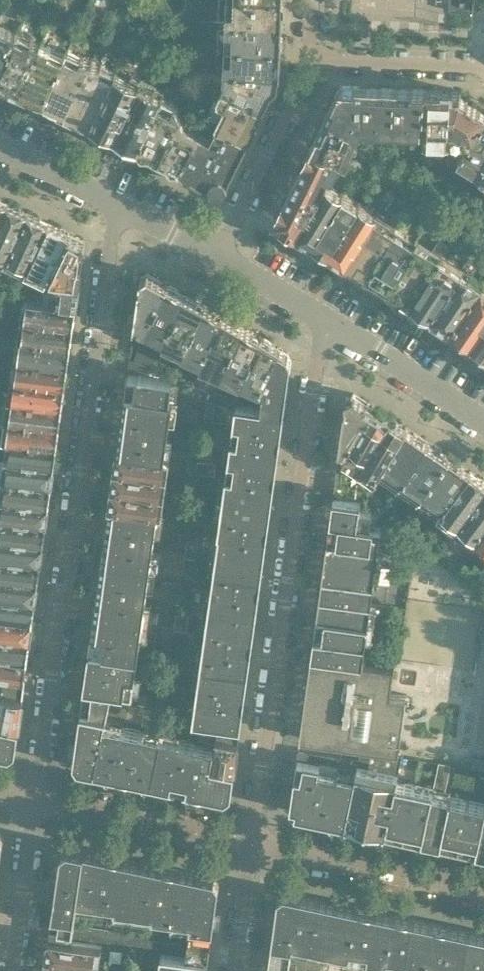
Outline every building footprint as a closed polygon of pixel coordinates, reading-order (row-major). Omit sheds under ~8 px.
[(225,24),(282,26),(283,0),(226,0),(225,24)] [(448,9),(473,10),(473,0),(449,0),(448,9)] [(54,12),(48,26),(54,29),(60,15),(54,12)] [(282,26),(225,24),(224,47),(281,49),(282,26)] [(17,33),(0,25),(0,68),(17,33)] [(0,68),(0,81),(5,83),(20,90),(41,44),(17,33),(0,68)] [(100,42),(98,46),(105,50),(111,39),(98,33),(94,39),(100,42)] [(41,44),(20,90),(33,95),(43,100),(65,56),(41,44)] [(281,49),(224,47),(222,73),(278,75),(280,71),(281,49)] [(65,56),(43,100),(55,106),(68,112),(93,62),(68,50),(65,56)] [(93,62),(68,112),(76,115),(92,123),(116,74),(93,62)] [(278,75),(222,73),(222,82),(220,89),(262,109),(278,75)] [(116,74),(92,123),(115,135),(139,85),(141,81),(131,76),(129,80),(116,74)] [(139,85),(115,135),(137,146),(161,98),(164,93),(155,88),(153,92),(139,85)] [(364,86),(340,85),(325,116),(354,131),(355,131),(359,123),(364,123),(364,86)] [(396,87),(364,86),(364,123),(364,128),(394,130),(396,87)] [(425,88),(396,87),(394,130),(424,131),(425,88)] [(425,88),(424,131),(424,138),(450,140),(452,89),(425,88)] [(262,109),(220,89),(216,99),(220,104),(224,107),(215,123),(216,128),(224,132),(245,142),(262,109)] [(452,89),(450,140),(471,141),(483,121),(483,111),(460,96),(461,90),(452,89)] [(161,98),(137,146),(158,157),(180,115),(175,105),(161,98)] [(180,115),(158,157),(166,160),(180,168),(198,133),(184,127),(180,115)] [(325,116),(311,144),(342,159),(348,161),(354,149),(352,147),(359,133),(355,131),(354,131),(325,116)] [(471,141),(458,161),(481,176),(483,171),(483,121),(471,141)] [(198,133),(180,168),(201,179),(224,132),(216,128),(210,139),(198,133)] [(224,132),(201,179),(217,187),(224,185),(245,142),(224,132)] [(311,144),(291,185),(304,192),(308,186),(314,189),(324,172),(332,175),(342,159),(311,144)] [(393,165),(391,173),(399,176),(401,168),(393,165)] [(405,168),(403,175),(412,178),(414,171),(405,168)] [(400,186),(419,193),(422,184),(404,177),(400,186)] [(320,193),(296,231),(304,236),(313,241),(344,193),(326,183),(320,193)] [(291,185),(277,214),(279,222),(296,231),(320,193),(314,189),(308,186),(304,192),(291,185)] [(344,193),(313,241),(320,246),(330,251),(360,203),(344,193)] [(6,202),(0,215),(0,261),(3,263),(27,212),(6,202)] [(360,203),(330,251),(346,261),(374,216),(376,213),(360,203)] [(48,222),(27,212),(3,263),(24,272),(48,222)] [(374,216),(346,261),(367,274),(395,229),(374,216)] [(68,232),(48,222),(24,272),(45,281),(48,275),(68,232)] [(395,229),(367,274),(388,287),(417,242),(395,229)] [(82,239),(68,232),(48,275),(59,281),(62,280),(79,283),(84,243),(82,239)] [(413,303),(443,256),(440,254),(449,242),(439,236),(432,248),(418,240),(417,242),(388,287),(413,303)] [(443,256),(413,303),(433,315),(463,269),(443,256)] [(433,315),(453,329),(483,283),(483,282),(463,269),(433,315)] [(166,282),(147,272),(141,276),(134,324),(145,330),(166,282)] [(76,306),(79,283),(62,280),(59,281),(59,291),(52,290),(51,297),(50,302),(76,306)] [(185,293),(166,282),(145,330),(164,339),(185,293)] [(453,329),(474,342),(483,327),(483,283),(453,329)] [(204,303),(185,293),(164,339),(162,342),(182,351),(204,303)] [(76,306),(50,302),(30,300),(27,319),(73,325),(76,306)] [(222,313),(204,303),(182,351),(181,353),(201,361),(222,313)] [(241,324),(222,313),(201,361),(199,365),(219,374),(241,324)] [(73,325),(27,319),(25,338),(71,345),(73,325)] [(260,335),(241,324),(219,374),(240,382),(240,381),(260,335)] [(474,342),(483,348),(483,349),(483,327),(474,342)] [(277,345),(260,335),(240,381),(258,389),(262,380),(277,345)] [(71,345),(25,338),(22,338),(19,359),(68,365),(71,345)] [(129,358),(128,366),(150,370),(158,352),(138,344),(134,359),(129,358)] [(288,352),(277,345),(262,380),(288,383),(291,359),(288,352)] [(68,365),(19,359),(17,378),(65,385),(68,365)] [(197,371),(183,368),(180,379),(194,382),(197,371)] [(170,397),(172,378),(127,371),(125,390),(170,397)] [(65,385),(17,378),(14,398),(62,404),(65,385)] [(288,383),(262,380),(258,389),(262,390),(260,405),(284,408),(288,383)] [(165,454),(170,418),(173,397),(170,397),(125,390),(117,447),(165,454)] [(353,393),(346,396),(339,447),(341,447),(346,451),(374,406),(353,393)] [(62,404),(14,398),(11,418),(60,424),(62,404)] [(284,408),(260,405),(236,402),(226,476),(274,482),(284,408)] [(358,469),(390,416),(374,406),(346,451),(342,458),(358,469)] [(182,419),(198,422),(199,410),(183,407),(182,419)] [(406,427),(390,416),(358,469),(373,479),(374,479),(376,476),(406,427)] [(60,424),(11,418),(9,438),(57,445),(60,424)] [(427,441),(406,427),(376,476),(396,490),(427,441)] [(57,445),(9,438),(6,458),(54,464),(57,445)] [(448,455),(427,441),(396,490),(416,504),(448,455)] [(214,445),(200,443),(198,455),(212,457),(214,445)] [(165,454),(117,447),(114,467),(167,475),(170,455),(165,454)] [(339,447),(333,496),(361,500),(361,501),(366,501),(373,479),(358,469),(342,458),(346,451),(341,447),(339,447)] [(470,471),(448,455),(416,504),(436,517),(470,471)] [(54,464),(6,458),(3,477),(52,484),(54,464)] [(196,472),(214,474),(216,462),(198,460),(196,472)] [(167,475),(114,467),(112,485),(164,493),(167,475)] [(470,471),(436,517),(454,530),(483,490),(483,480),(470,471)] [(274,482),(226,476),(221,511),(269,518),(274,482)] [(52,484),(3,477),(1,496),(49,502),(52,484)] [(164,493),(112,485),(109,505),(158,512),(162,513),(164,493)] [(454,530),(472,543),(483,527),(483,490),(454,530)] [(1,496),(0,501),(0,516),(46,522),(49,502),(1,496)] [(361,500),(333,496),(324,557),(376,565),(382,525),(370,523),(372,508),(360,506),(361,501),(361,500)] [(202,517),(202,515),(204,501),(192,499),(190,516),(195,516),(202,517)] [(158,512),(109,505),(104,540),(153,548),(158,512)] [(262,573),(266,538),(269,518),(221,511),(220,517),(202,515),(202,517),(195,516),(194,529),(205,530),(205,527),(218,529),(218,530),(219,531),(216,550),(211,550),(197,548),(196,558),(195,567),(213,569),(214,567),(262,573)] [(0,516),(0,535),(44,541),(46,522),(0,516)] [(472,543),(483,552),(483,527),(472,543)] [(178,543),(186,544),(187,534),(179,533),(178,543)] [(0,535),(0,555),(41,561),(44,541),(0,535)] [(140,637),(148,583),(153,548),(104,540),(91,631),(140,637)] [(466,553),(460,562),(465,566),(472,557),(466,553)] [(0,555),(0,575),(39,580),(41,561),(0,555)] [(194,574),(195,567),(196,558),(184,556),(182,572),(194,574)] [(376,565),(324,557),(317,613),(368,620),(376,565)] [(254,630),(259,594),(262,573),(214,567),(213,569),(206,624),(254,630)] [(401,569),(399,579),(409,580),(411,570),(401,569)] [(0,575),(0,595),(36,600),(39,580),(0,575)] [(0,595),(0,614),(33,619),(36,600),(0,595)] [(188,614),(182,614),(176,613),(174,629),(186,630),(188,614)] [(363,658),(366,638),(368,620),(317,613),(311,651),(363,658)] [(0,614),(0,633),(31,637),(33,619),(0,614)] [(246,687),(251,651),(254,630),(206,624),(198,681),(246,687)] [(170,659),(174,627),(162,626),(161,634),(165,634),(164,646),(154,645),(152,657),(170,659)] [(140,637),(91,631),(89,649),(138,655),(140,637)] [(0,633),(0,653),(28,657),(31,637),(0,633)] [(138,655),(89,649),(84,685),(112,690),(133,693),(138,655)] [(399,750),(407,691),(392,689),(396,662),(363,658),(311,651),(300,737),(361,745),(399,750)] [(28,657),(0,653),(0,674),(6,675),(25,678),(28,657)] [(178,661),(170,660),(165,694),(183,697),(185,684),(175,683),(176,677),(184,679),(185,670),(177,669),(178,661)] [(25,678),(6,675),(0,674),(0,688),(3,688),(2,695),(23,697),(25,678)] [(246,687),(198,681),(193,718),(194,718),(218,722),(219,722),(241,725),(246,687)] [(112,690),(84,685),(80,711),(107,715),(112,690)] [(2,695),(0,703),(0,728),(18,731),(23,697),(2,695)] [(99,749),(105,722),(107,715),(80,711),(74,760),(78,766),(95,769),(99,749)] [(218,722),(194,718),(193,726),(217,730),(218,722)] [(161,734),(105,722),(99,749),(95,769),(151,781),(161,734)] [(241,725),(219,722),(216,741),(208,774),(233,778),(241,725)] [(9,751),(16,747),(18,731),(0,728),(0,749),(9,751)] [(197,737),(212,740),(213,732),(199,729),(197,737)] [(216,741),(212,740),(197,737),(196,741),(161,734),(151,781),(225,796),(231,792),(233,778),(208,774),(216,741)] [(402,753),(361,745),(359,756),(345,822),(402,834),(414,784),(396,780),(402,753)] [(359,756),(298,749),(290,805),(295,811),(345,822),(359,756)] [(471,767),(483,769),(483,760),(473,758),(471,767)] [(439,761),(433,788),(433,791),(444,793),(451,764),(439,761)] [(432,787),(414,784),(402,834),(421,838),(432,787)] [(433,791),(433,788),(432,787),(421,838),(482,851),(483,841),(483,802),(433,791)] [(61,849),(51,923),(74,926),(78,899),(85,848),(68,845),(61,849)] [(141,860),(85,848),(78,899),(115,904),(115,906),(134,909),(141,860)] [(215,876),(141,860),(134,909),(153,912),(152,914),(191,920),(190,926),(213,929),(219,882),(215,876)] [(278,895),(272,941),(292,945),(293,941),(330,949),(339,902),(284,891),(278,895)] [(369,908),(339,902),(330,949),(359,955),(369,908)] [(407,916),(369,908),(359,955),(397,963),(407,916)] [(181,943),(148,938),(148,934),(123,930),(126,911),(116,910),(113,928),(75,923),(73,935),(180,951),(181,943)] [(407,916),(397,963),(433,970),(462,970),(471,930),(407,916)] [(74,926),(51,923),(49,937),(72,940),(74,926)] [(213,929),(190,926),(186,956),(185,957),(208,960),(213,929)] [(471,930),(462,970),(483,970),(483,967),(483,933),(471,930)] [(72,940),(49,937),(47,958),(94,964),(97,944),(72,940)] [(272,941),(267,970),(295,970),(296,965),(289,964),(292,945),(272,941)] [(185,957),(186,956),(161,953),(158,970),(207,970),(208,960),(185,957)] [(47,958),(45,970),(94,970),(94,964),(47,958)]
